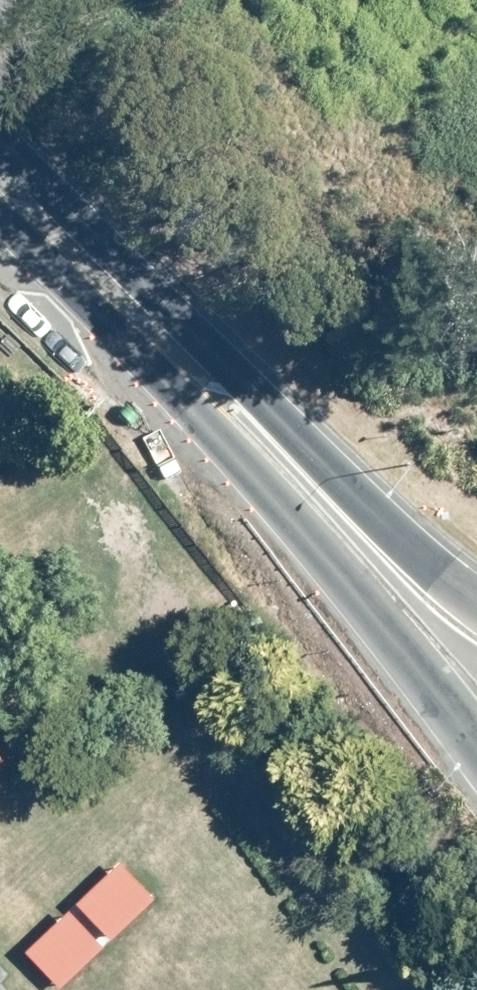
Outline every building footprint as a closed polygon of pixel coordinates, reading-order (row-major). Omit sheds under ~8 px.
[(156,900),(120,865),(78,907),(114,942),(156,900)] [(69,914),(28,956),(62,989),(65,989),(105,949),(69,914)]
